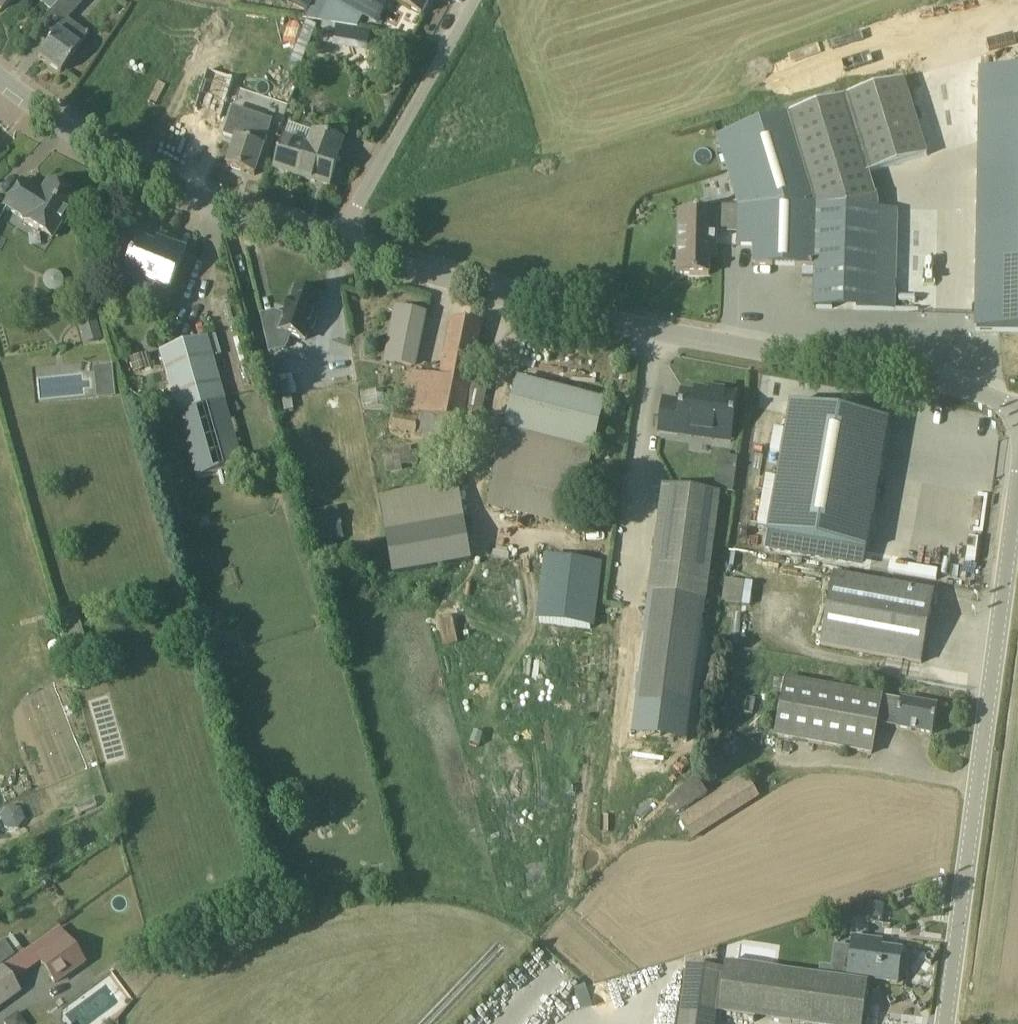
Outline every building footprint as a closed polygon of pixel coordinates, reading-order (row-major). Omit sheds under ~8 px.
[(1,11),(13,0),(0,0),(0,9),(1,11)] [(78,7),(83,0),(60,0),(39,25),(54,35),(38,57),(60,73),(79,48),(88,35),(68,21),(78,7)] [(310,11),(314,3),(316,0),(289,0),(300,5),(310,11)] [(338,5),(335,12),(359,24),(373,0),(330,0),(338,5)] [(395,1),(423,16),(431,0),(392,0),(395,1)] [(337,25),(322,22),(321,30),(336,32),(337,25)] [(328,47),(315,44),(313,53),(326,56),(328,47)] [(981,71),(977,331),(1017,332),(1017,72),(981,71)] [(966,229),(878,227),(879,210),(878,197),(876,197),(870,174),(928,157),(904,80),(789,116),(717,136),(739,208),(737,247),(754,247),(754,267),(814,267),(814,309),(893,310),(892,323),(964,324),(966,229)] [(264,149),(273,121),(245,112),(242,122),(229,118),(223,136),(236,141),(228,167),(255,176),(265,149),(264,149)] [(343,141),(315,132),(290,124),(275,170),(315,182),(315,184),(324,187),(324,185),(330,187),(340,157),(338,156),(343,141)] [(76,199),(48,181),(40,193),(22,182),(5,209),(28,223),(28,224),(52,239),(61,224),(64,226),(71,215),(68,214),(76,199)] [(717,216),(680,213),(678,275),(710,275),(710,247),(716,247),(717,216)] [(187,252),(166,243),(164,249),(140,239),(126,271),(120,284),(150,298),(156,285),(170,291),(187,252)] [(301,293),(296,291),(287,317),(276,313),(261,316),(269,353),(285,349),(290,335),(305,341),(310,328),(313,330),(318,316),(315,315),(320,300),(315,298),(317,294),(303,289),(301,293)] [(93,307),(76,312),(86,346),(103,340),(93,307)] [(423,315),(396,310),(386,361),(413,367),(423,315)] [(463,424),(471,383),(482,326),(453,321),(442,378),(412,372),(404,412),(395,410),(391,429),(416,433),(416,432),(419,415),(463,424)] [(208,338),(161,351),(179,415),(226,401),(208,338)] [(154,368),(150,354),(134,359),(138,372),(154,368)] [(507,429),(543,439),(592,451),(605,402),(519,380),(507,429)] [(280,385),(282,398),(298,395),(295,382),(280,385)] [(416,432),(477,444),(488,387),(471,383),(463,424),(419,415),(416,432)] [(116,399),(115,388),(97,390),(98,400),(116,399)] [(384,390),(362,394),(364,410),(387,407),(384,390)] [(738,396),(697,391),(696,397),(683,395),(682,403),(664,401),(660,432),(731,442),(738,396)] [(767,533),(809,541),(869,552),(894,424),(834,412),(791,404),(767,533)] [(495,478),(488,507),(569,527),(572,528),(592,451),(543,439),(531,486),(495,478)] [(417,452),(412,452),(411,446),(383,451),(387,474),(403,471),(402,466),(419,463),(417,452)] [(732,491),(739,458),(720,453),(712,487),(732,491)] [(457,482),(380,496),(387,535),(465,521),(457,482)] [(720,495),(664,488),(650,595),(647,614),(704,621),(706,602),(720,495)] [(339,505),(316,509),(322,542),(344,538),(339,505)] [(324,559),(341,555),(338,543),(321,548),(324,559)] [(934,593),(834,575),(821,646),(922,664),(934,593)] [(724,579),(723,602),(750,603),(751,580),(724,579)] [(939,707),(902,700),(902,701),(882,697),(882,696),(786,679),(776,736),(872,754),(878,720),(897,724),(897,728),(933,735),(939,707)] [(759,796),(746,775),(679,818),(691,839),(759,796)] [(6,805),(0,811),(0,817),(3,826),(16,829),(24,820),(20,807),(6,805)] [(65,935),(34,957),(55,986),(86,964),(65,935)] [(867,983),(868,979),(898,983),(903,951),(877,948),(878,941),(836,936),(830,974),(861,978),(860,982),(867,983)] [(0,944),(0,967),(14,957),(4,942),(0,944)] [(10,978),(32,962),(24,950),(1,967),(2,969),(0,970),(0,1005),(19,991),(10,978)] [(867,983),(860,982),(726,964),(725,972),(687,968),(680,1023),(717,1023),(719,1013),(796,1023),(863,1023),(869,983),(867,983)]
